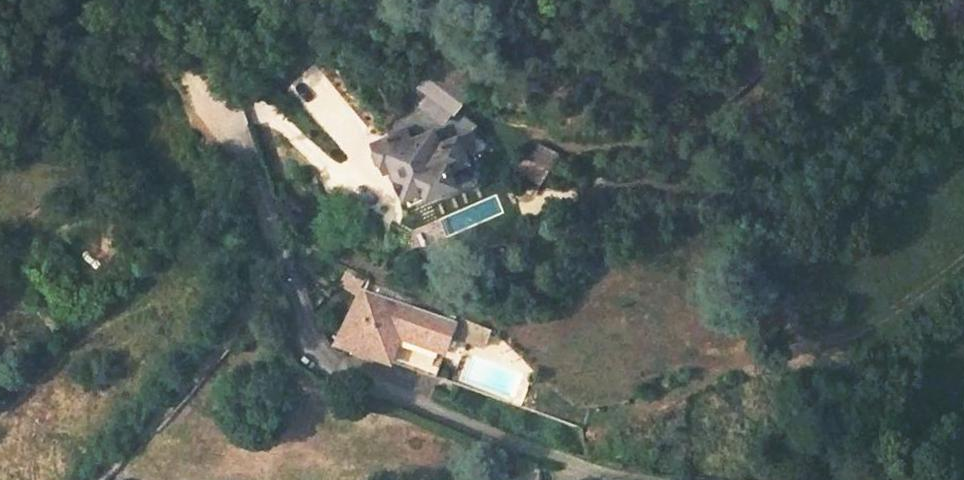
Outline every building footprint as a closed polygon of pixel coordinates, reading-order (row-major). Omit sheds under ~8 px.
[(422,205),(455,191),(453,184),(445,169),(464,161),(453,137),(473,125),(450,109),(465,89),(430,66),(424,65),(411,87),(423,94),(415,107),(407,101),(378,128),(386,137),(366,145),(372,158),(369,159),(373,167),(375,166),(380,176),(387,173),(402,207),(419,199),(422,205)] [(513,170),(538,181),(543,170),(520,157),(513,170)] [(464,161),(445,169),(453,184),(471,177),(464,161)] [(394,331),(441,348),(447,333),(464,339),(470,323),(360,283),(337,340),(384,357),(394,331)] [(470,323),(464,339),(480,344),(485,329),(470,323)]
